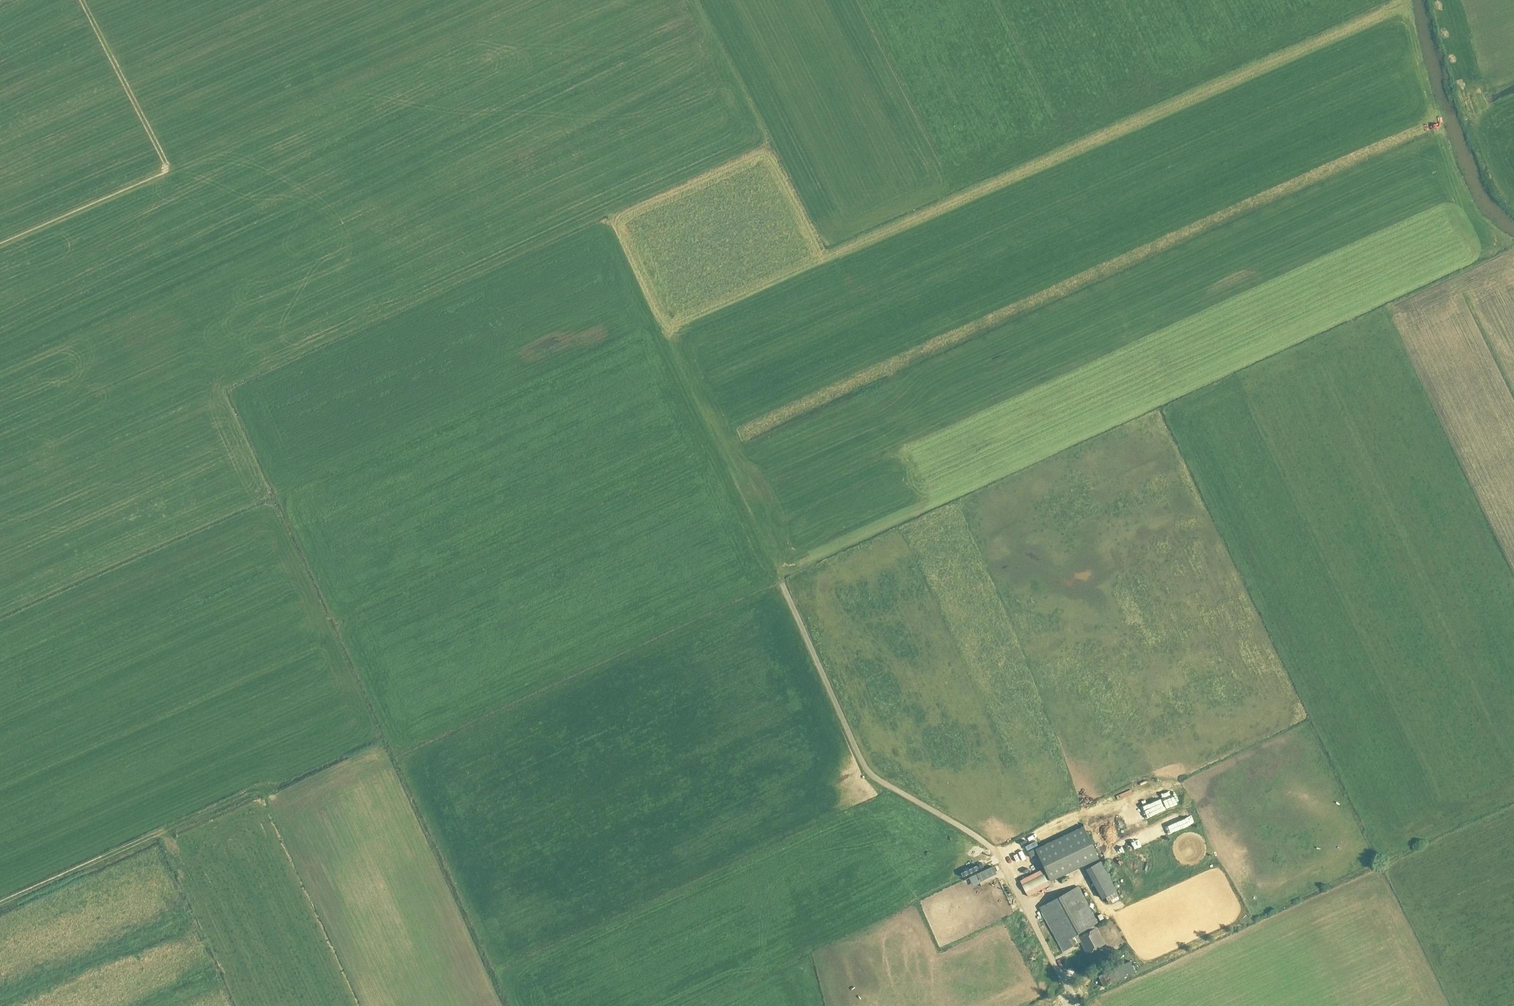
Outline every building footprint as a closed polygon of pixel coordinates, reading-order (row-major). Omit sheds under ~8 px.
[(1099,858),(1083,825),(1035,849),(1050,881),(1099,858)] [(1036,854),(1033,849),(1028,851),(1030,857),(1036,854)] [(1086,868),(1102,899),(1117,891),(1101,860),(1086,868)] [(1033,881),(1030,870),(1019,873),(1022,884),(1033,881)] [(1097,922),(1078,886),(1039,907),(1063,950),(1080,941),(1087,953),(1104,944),(1094,924),(1097,922)] [(1101,974),(1107,985),(1135,969),(1129,959),(1101,974)]
